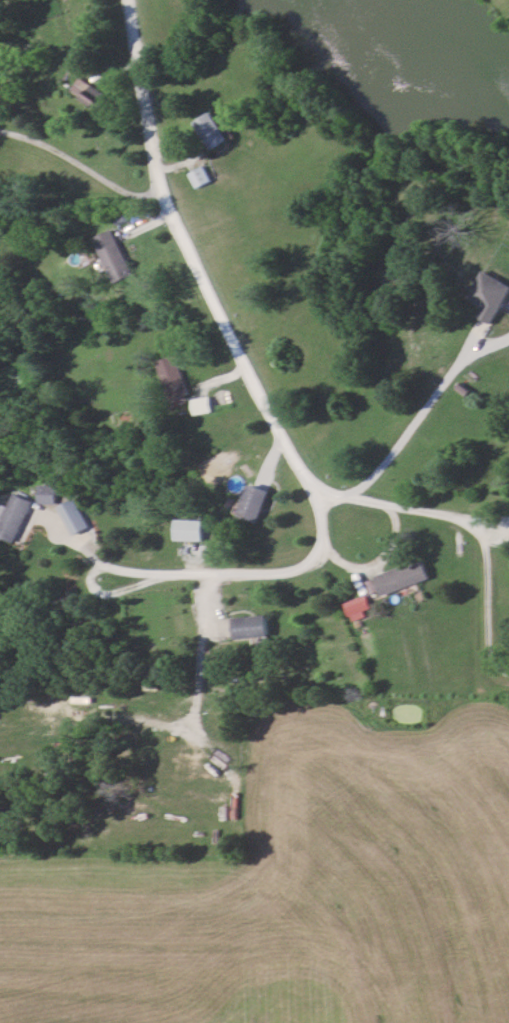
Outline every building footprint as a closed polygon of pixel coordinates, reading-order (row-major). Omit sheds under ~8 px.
[(71,91),(104,114),(114,100),(80,77),(71,91)] [(194,122),(209,150),(227,140),(211,112),(194,122)] [(190,174),(197,188),(211,181),(204,167),(190,174)] [(114,284),(133,276),(114,230),(95,238),(114,284)] [(483,271),(467,298),(483,308),(477,318),(489,325),(508,293),(508,286),(483,271)] [(156,363),(169,402),(189,395),(175,356),(156,363)] [(192,401),(195,416),(212,413),(210,398),(192,401)] [(270,491),(250,484),(238,517),(259,524),(270,491)] [(40,503),(56,503),(55,488),(39,488),(40,503)] [(32,502),(14,494),(8,507),(0,503),(0,538),(14,544),(32,502)] [(204,540),(204,519),(176,519),(176,540),(204,540)] [(375,577),(381,596),(430,580),(424,561),(375,577)] [(269,636),(267,614),(233,618),(235,639),(269,636)]
